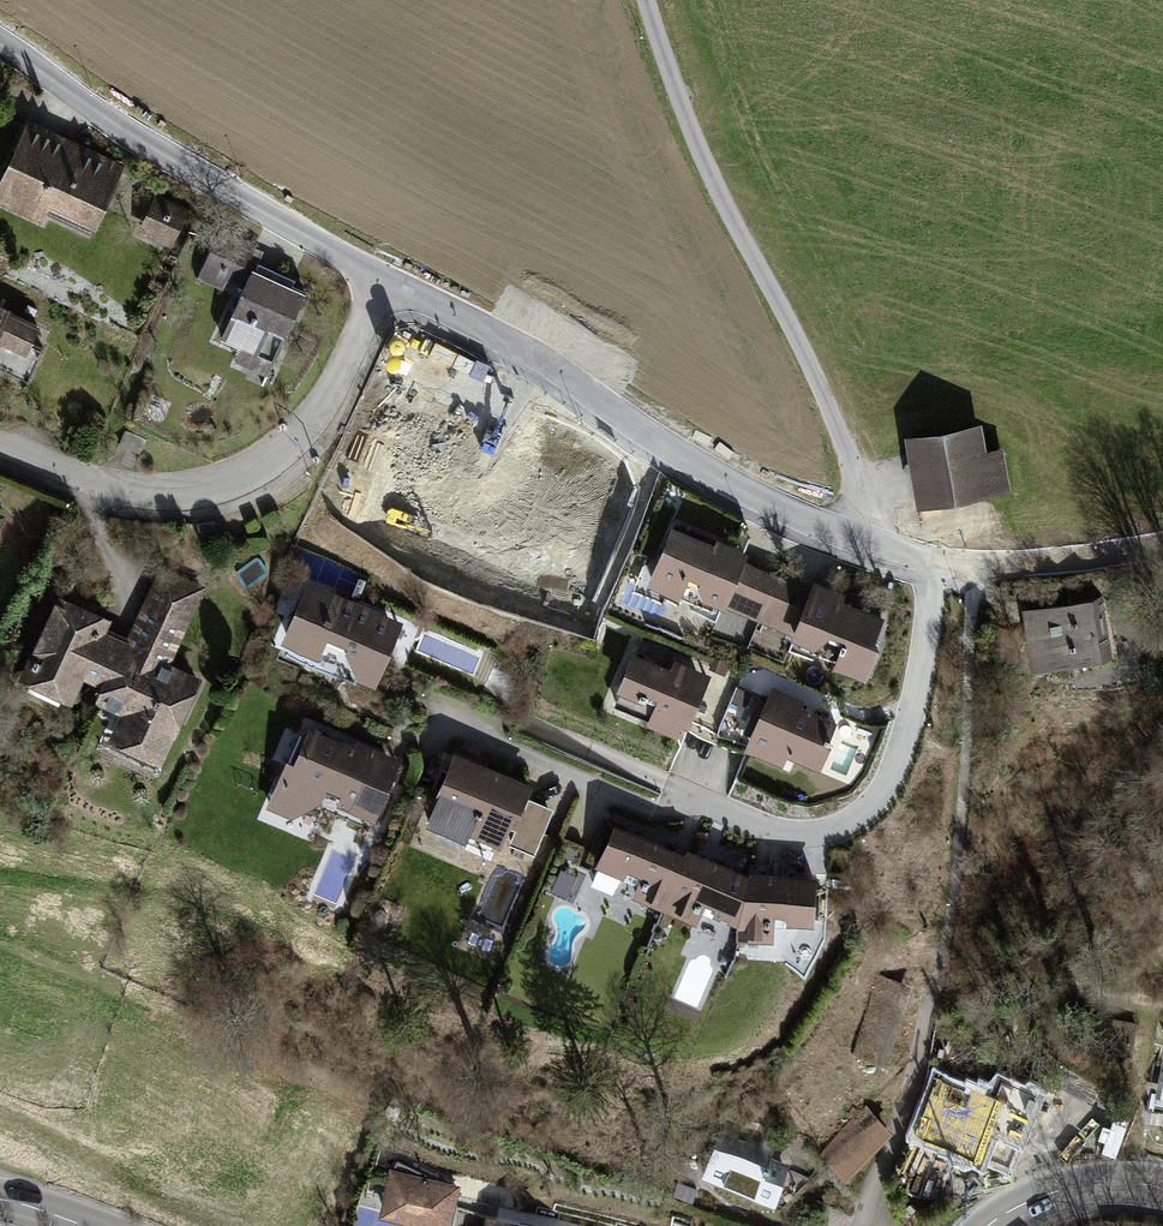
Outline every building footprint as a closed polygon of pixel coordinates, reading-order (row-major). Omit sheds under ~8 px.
[(28,116),(0,179),(0,204),(42,222),(47,210),(92,232),(127,164),(28,116)] [(189,206),(155,190),(139,233),(174,247),(189,206)] [(261,251),(221,230),(199,279),(222,290),(228,278),(243,287),(221,338),(242,348),(235,362),(266,376),(310,288),(254,267),(261,251)] [(0,297),(0,368),(29,381),(44,347),(31,341),(40,324),(10,309),(13,303),(0,297)] [(907,438),(916,502),(1012,488),(1006,446),(980,450),(977,427),(907,438)] [(0,510),(0,533),(8,514),(0,510)] [(713,539),(672,520),(647,584),(677,597),(687,576),(698,580),(703,598),(760,622),(779,574),(743,558),(747,548),(715,534),(713,539)] [(114,617),(60,591),(20,676),(75,701),(86,676),(103,684),(95,702),(119,713),(107,742),(163,768),(204,675),(172,660),(205,590),(158,569),(127,636),(109,628),(114,617)] [(810,585),(779,574),(760,622),(814,646),(825,635),(839,639),(830,664),(868,681),(881,644),(876,635),(883,616),(842,598),(845,590),(813,577),(810,585)] [(404,617),(304,577),(276,641),(319,657),(327,635),(347,645),(342,652),(354,680),(375,691),(404,617)] [(1107,596),(1023,609),(1032,674),(1118,656),(1107,596)] [(674,652),(639,636),(609,706),(635,715),(643,697),(654,702),(646,724),(676,737),(681,723),(688,725),(714,664),(677,648),(674,652)] [(745,735),(762,690),(738,681),(721,726),(745,735)] [(804,697),(771,682),(742,750),(783,766),(786,755),(820,768),(838,719),(801,705),(804,697)] [(349,743),(306,723),(290,760),(286,757),(262,807),(289,821),(319,803),(326,791),(339,797),(335,804),(371,820),(398,756),(353,735),(349,743)] [(533,782),(452,749),(424,822),(464,840),(468,832),(501,845),(503,840),(535,852),(554,808),(527,797),(533,782)] [(631,896),(659,910),(683,848),(610,818),(593,863),(637,881),(631,896)] [(749,871),(685,844),(683,848),(659,910),(697,926),(702,912),(740,925),(749,871)] [(815,873),(749,871),(740,925),(737,938),(774,942),(773,920),(813,925),(815,873)] [(854,1053),(885,1063),(910,983),(878,972),(854,1053)] [(1133,1053),(1137,1023),(1089,1016),(1087,1046),(1133,1053)] [(1005,1095),(937,1070),(914,1131),(983,1157),(1005,1095)] [(861,1101),(816,1147),(845,1175),(890,1129),(861,1101)] [(777,1136),(723,1117),(701,1177),(775,1203),(790,1165),(770,1156),(777,1136)] [(391,1166),(380,1212),(441,1225),(445,1225),(456,1181),(391,1166)] [(485,1212),(481,1225),(544,1225),(485,1212)]
